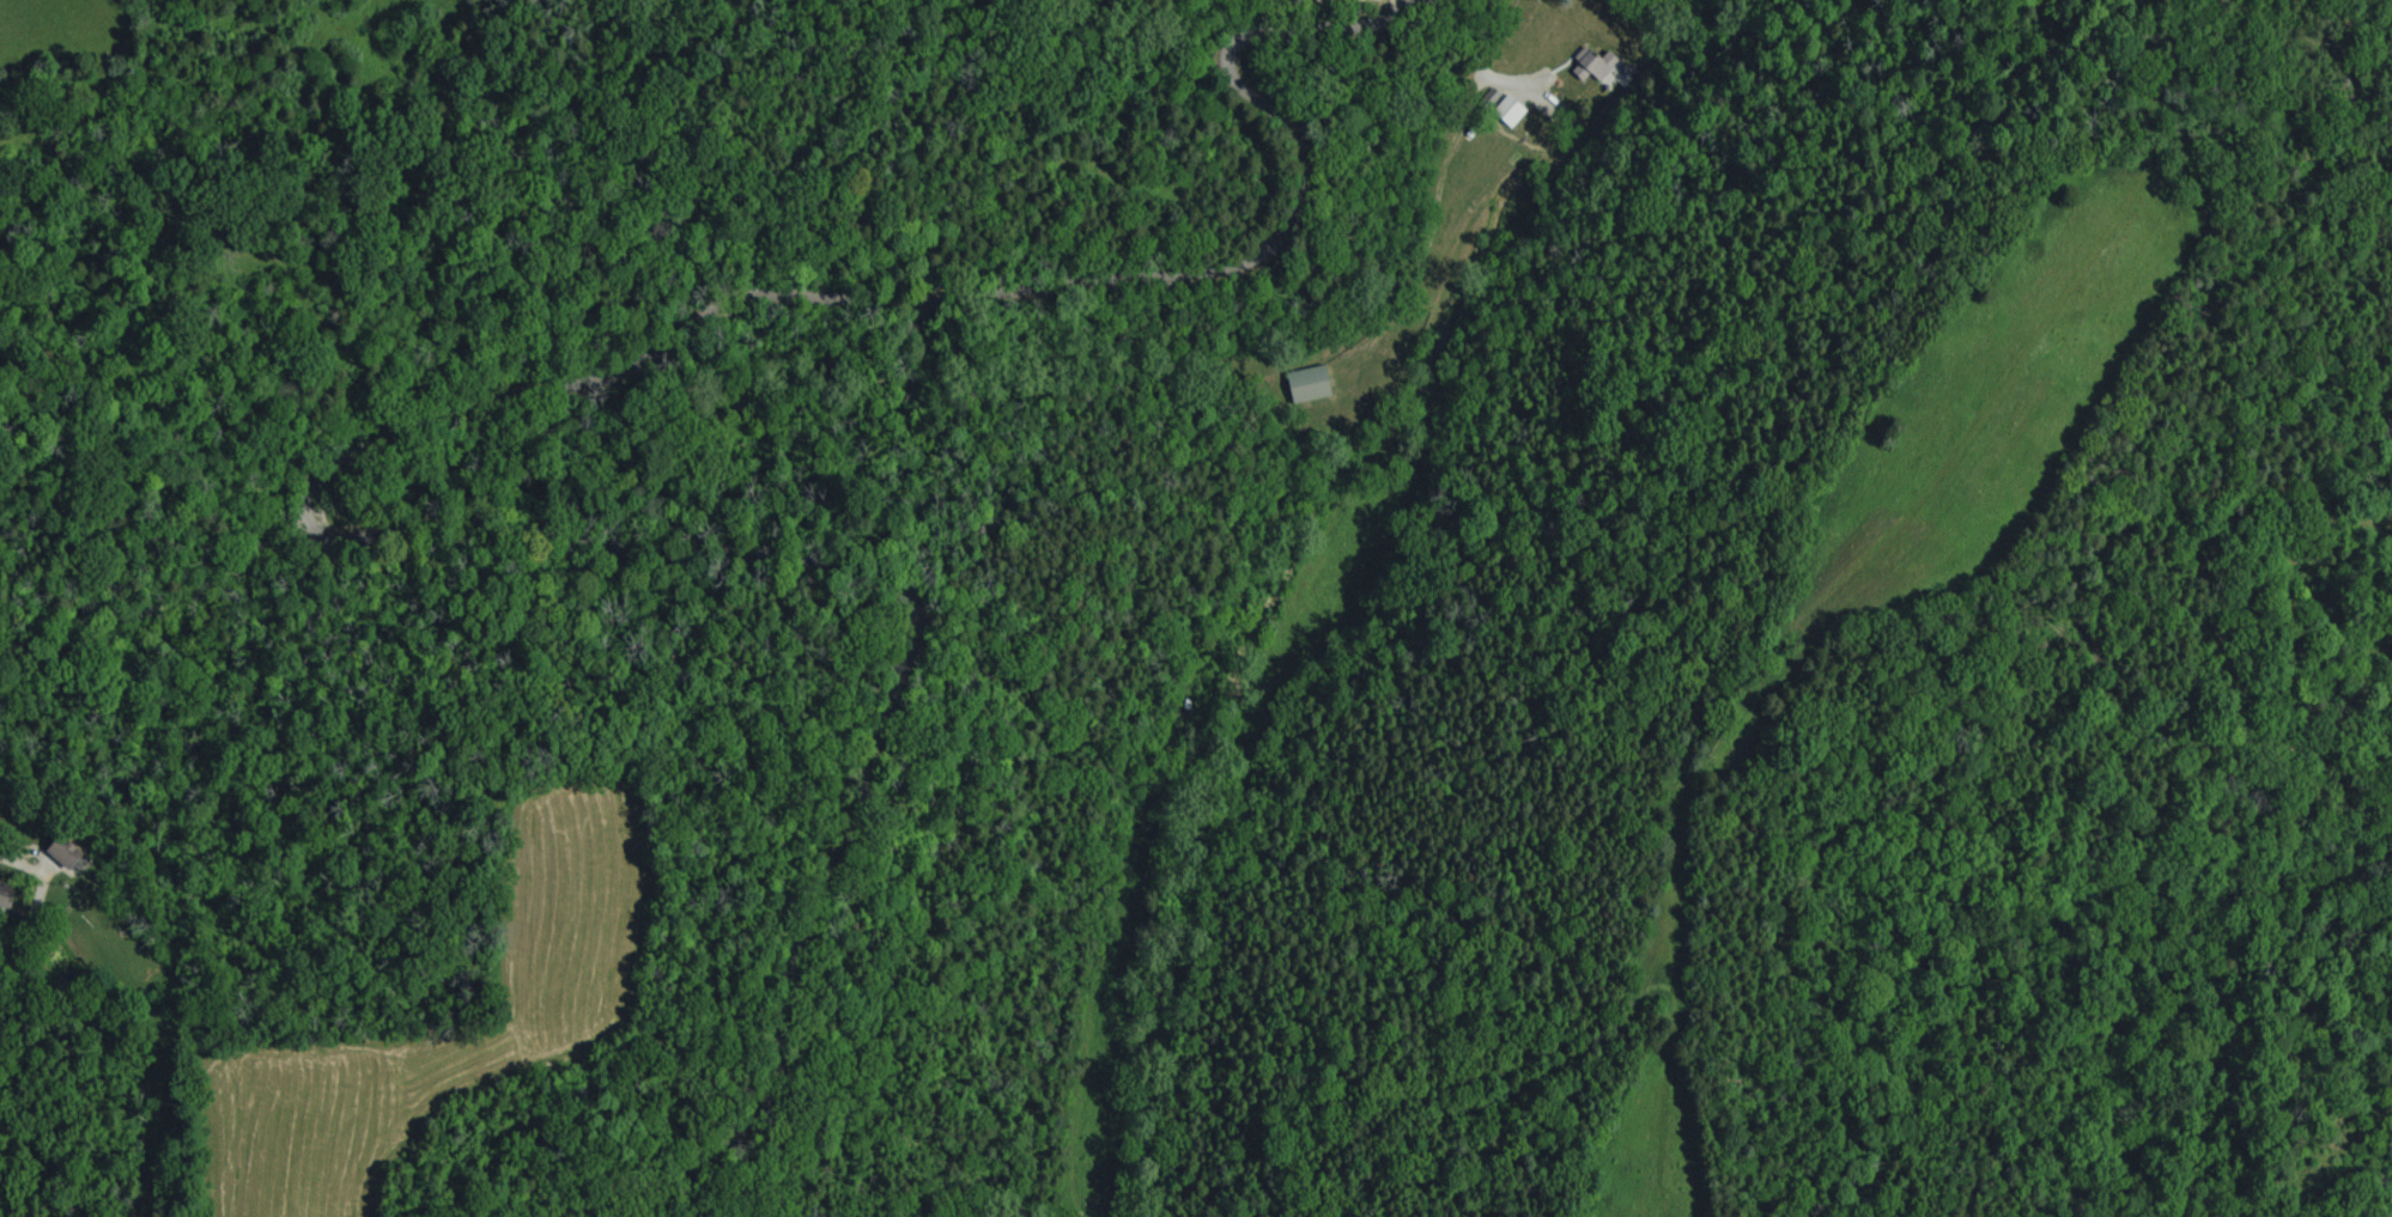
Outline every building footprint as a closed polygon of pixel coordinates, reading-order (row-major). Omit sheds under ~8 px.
[(88,856),(62,836),(49,853),(74,873),(88,856)]
